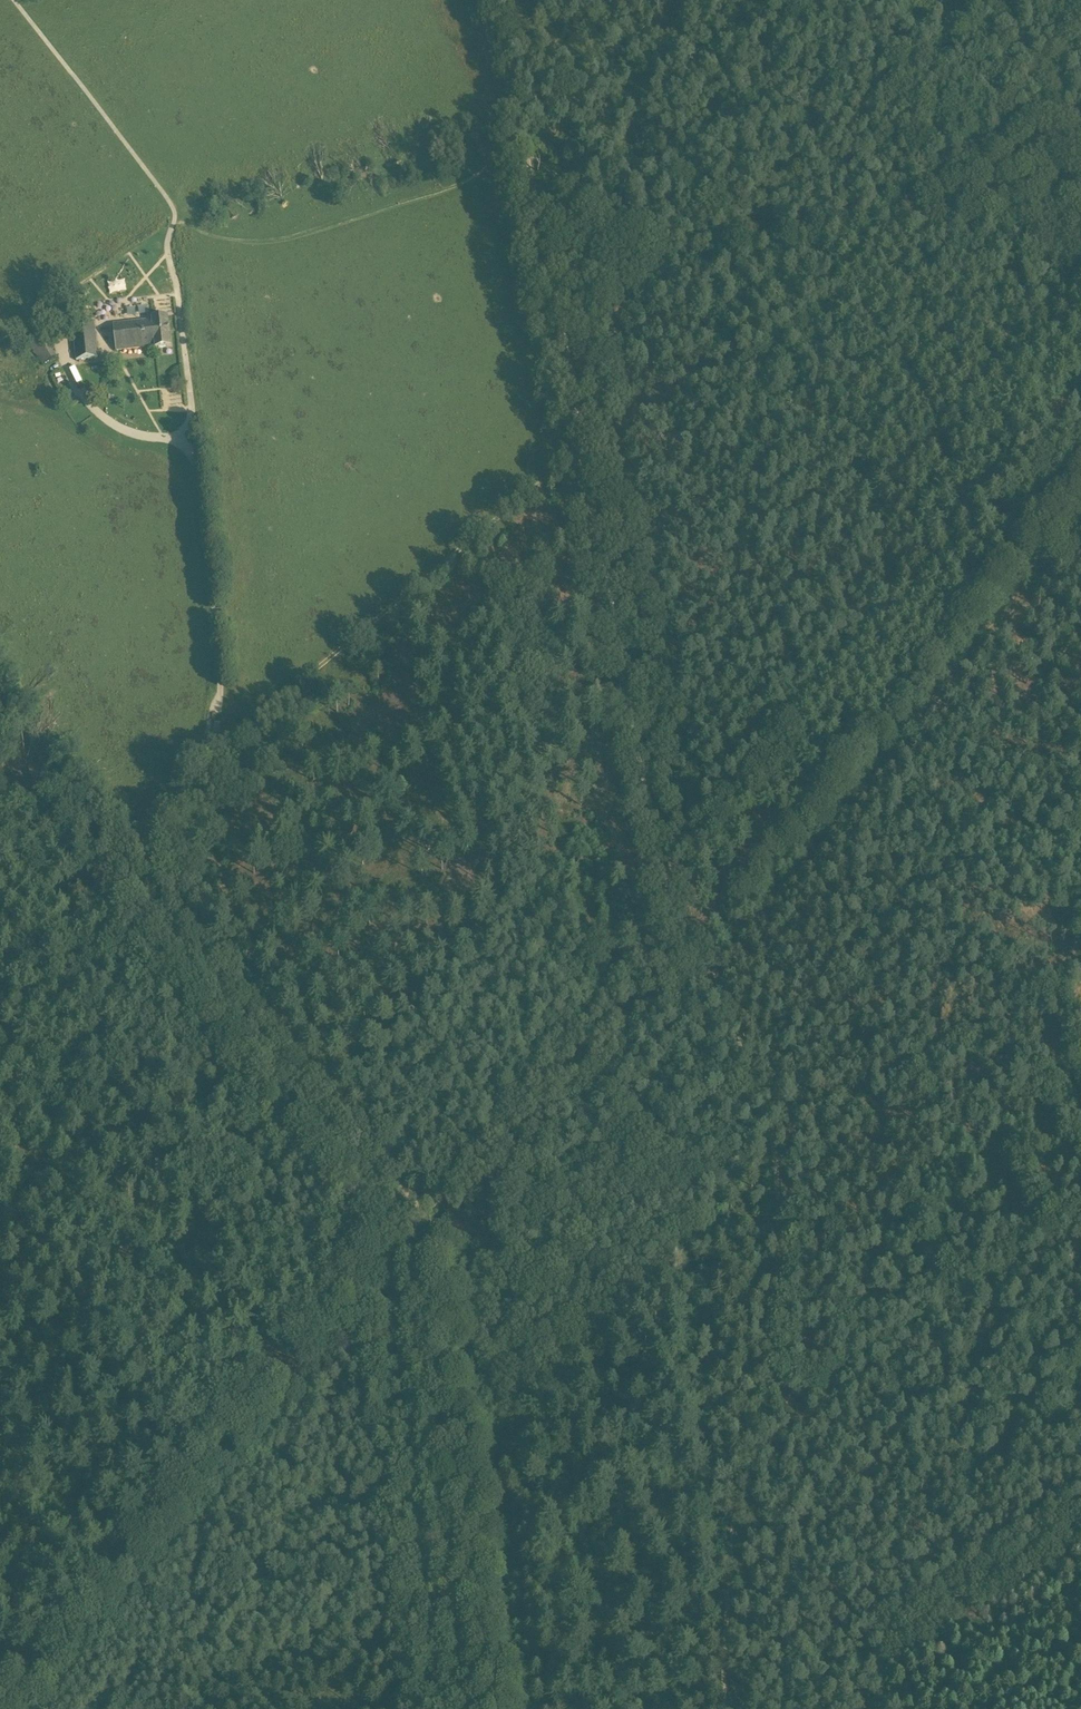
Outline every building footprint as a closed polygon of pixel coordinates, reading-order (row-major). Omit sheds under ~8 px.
[(151,319),(152,321),(112,325),(115,350),(155,346),(155,348),(170,346),(166,317),(151,319)] [(98,358),(93,321),(71,324),(75,360),(98,358)]
